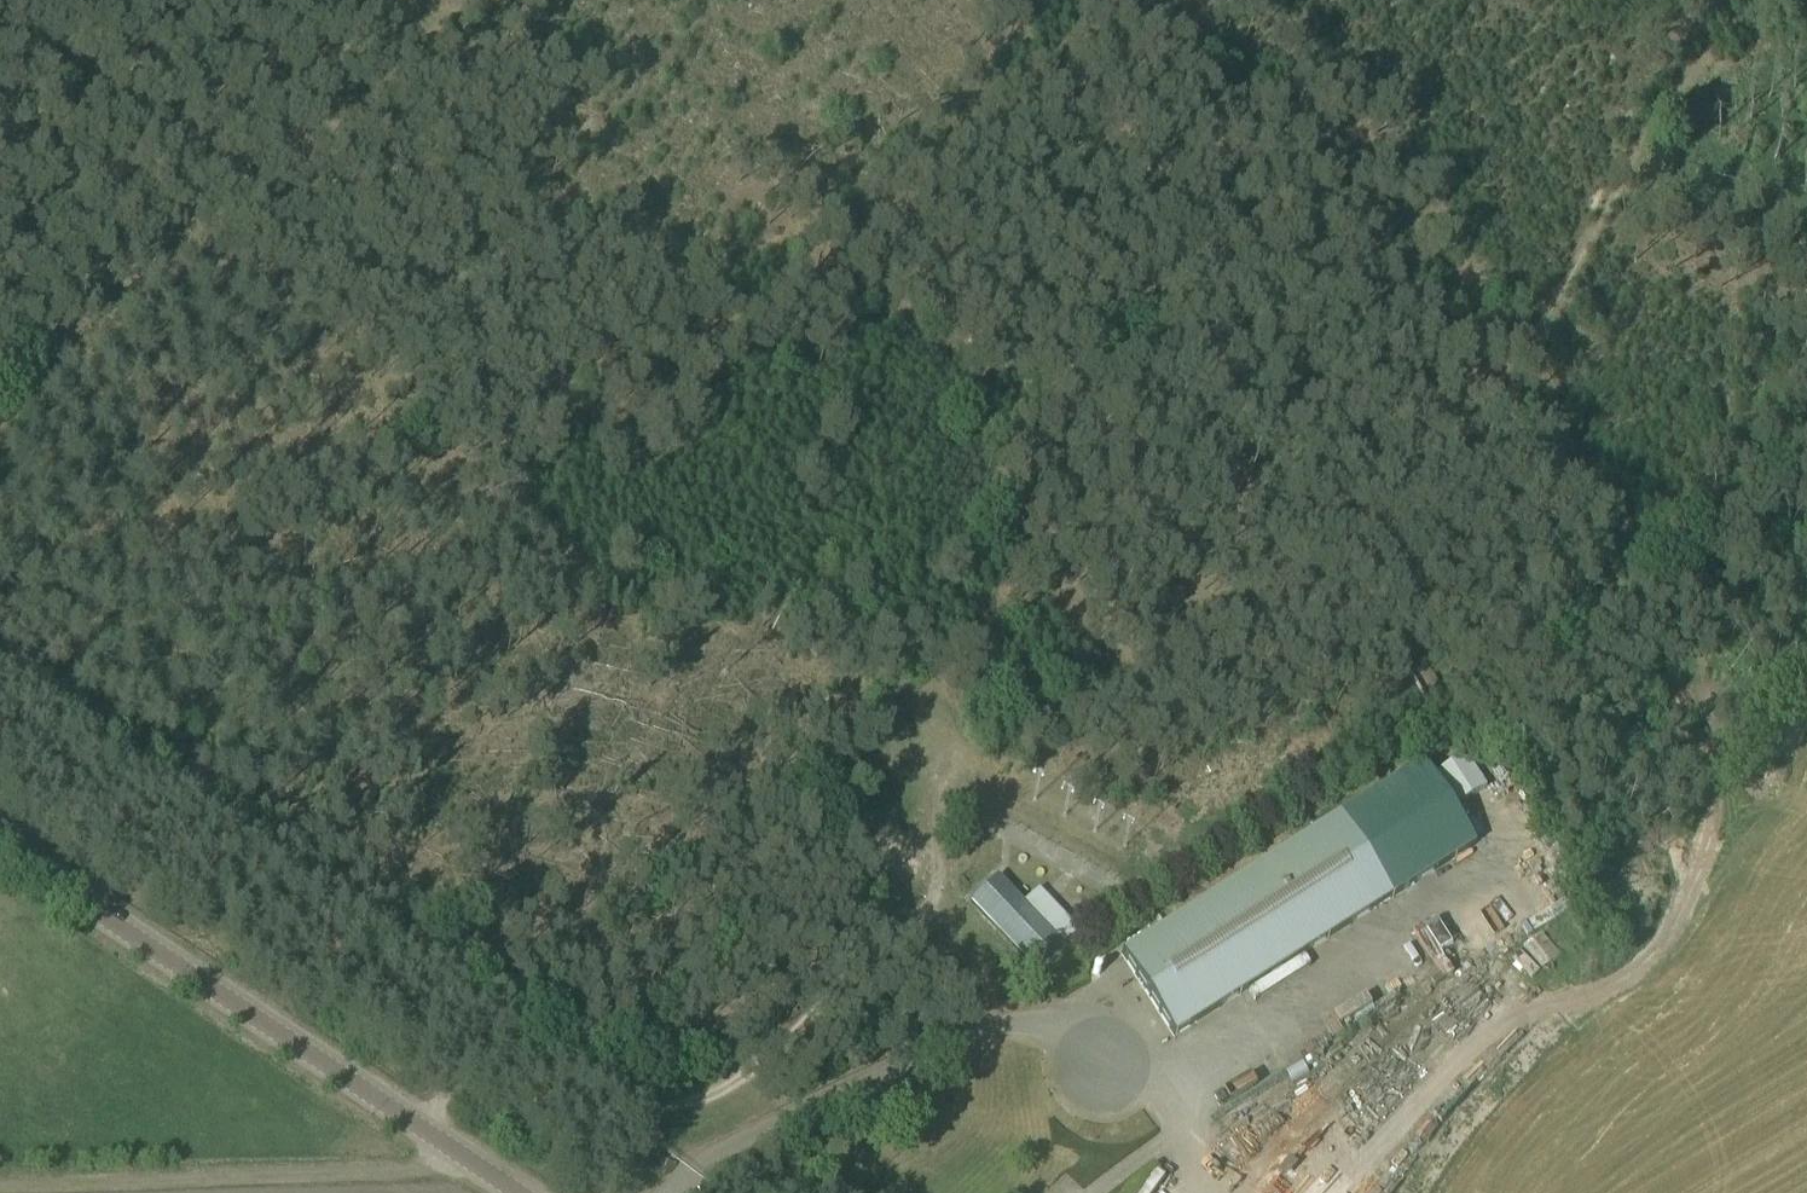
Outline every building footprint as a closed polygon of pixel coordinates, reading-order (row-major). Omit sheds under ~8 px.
[(1174,1037),(1393,897),(1475,845),(1422,762),(1121,954),(1174,1037)] [(1064,945),(1024,904),(997,877),(971,902),(1037,971),(1064,945)]
